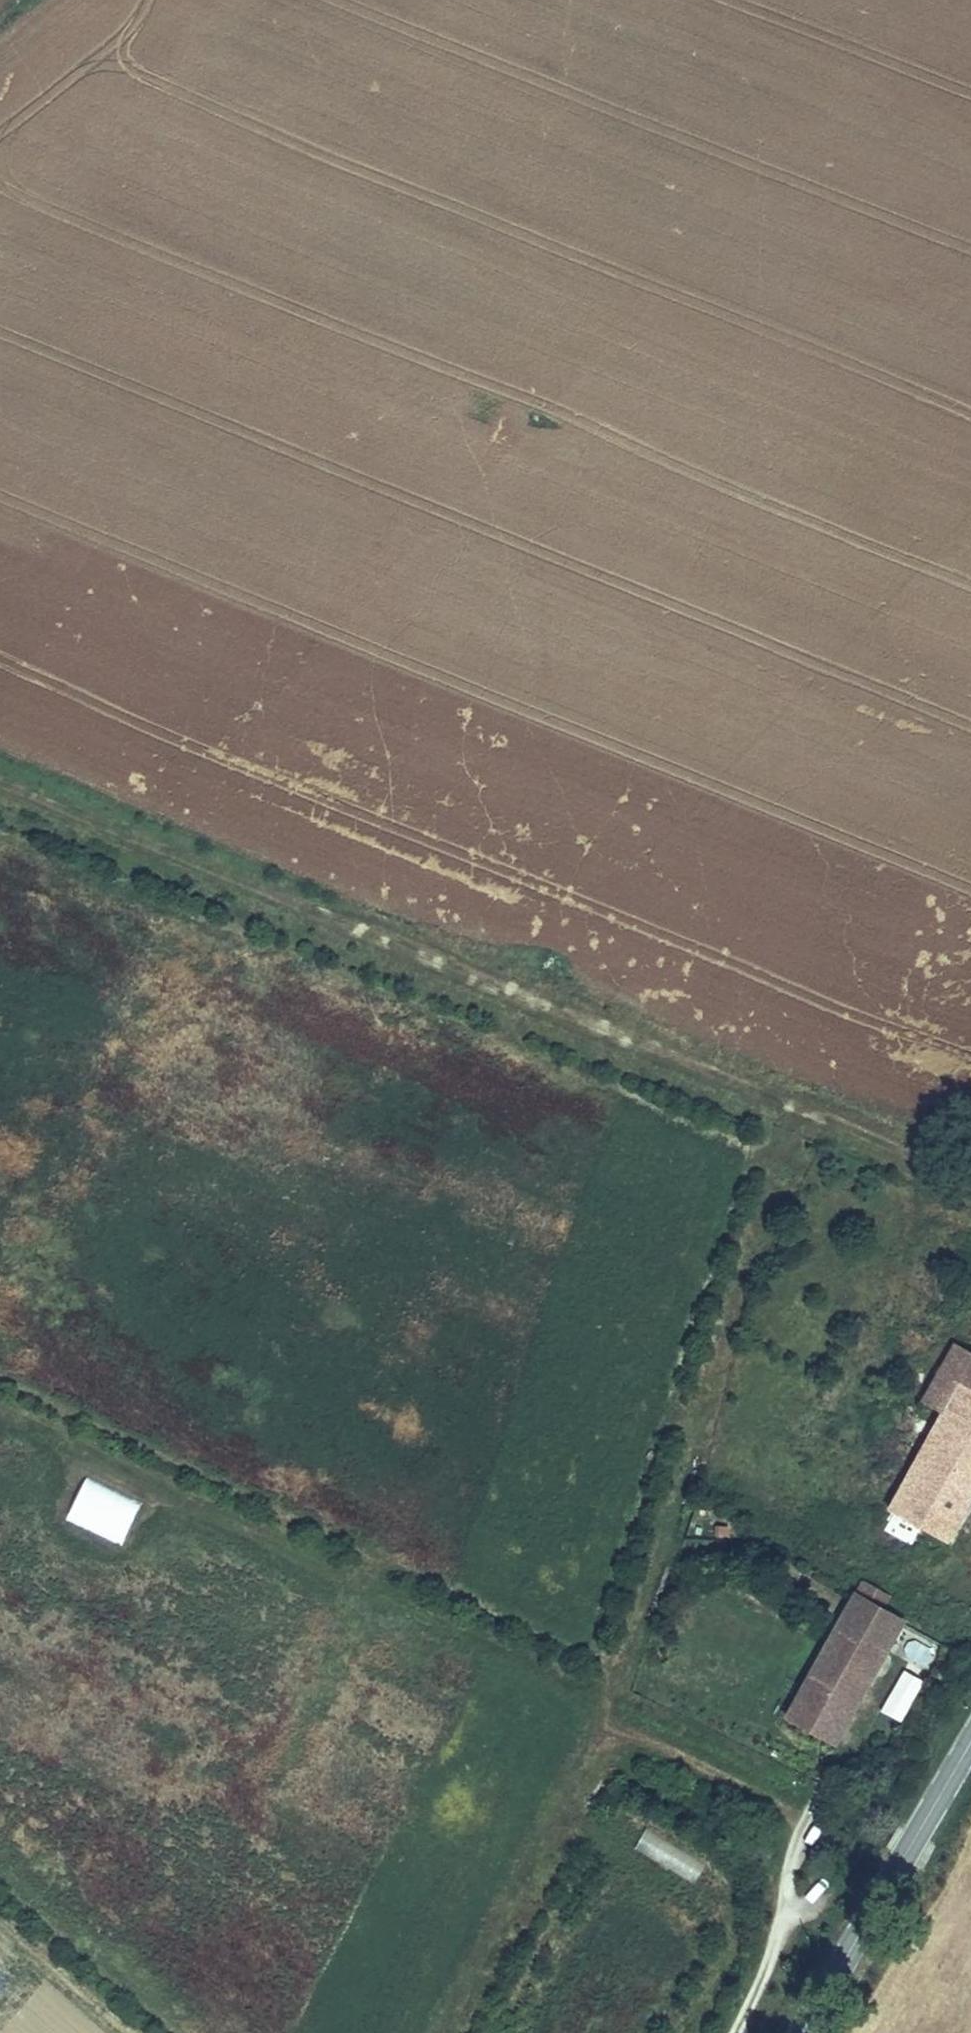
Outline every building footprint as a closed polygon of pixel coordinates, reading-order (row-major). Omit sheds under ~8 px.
[(959,1353),(949,1347),(926,1387),(950,1400),(943,1413),(940,1416),(889,1516),(913,1529),(946,1547),(970,1499),(970,1359),(959,1353)] [(950,1400),(926,1387),(917,1403),(940,1416),(943,1413),(950,1400)] [(123,1545),(140,1500),(82,1478),(65,1522),(123,1545)] [(853,1604),(871,1614),(879,1597),(861,1588),(853,1604)] [(802,1701),(850,1728),(901,1631),(871,1614),(853,1604),(802,1701)] [(902,1669),(878,1713),(900,1724),(924,1681),(902,1669)] [(790,1724),(803,1733),(837,1751),(850,1728),(802,1701),(790,1724)] [(693,1886),(705,1867),(646,1829),(634,1848),(693,1886)]
